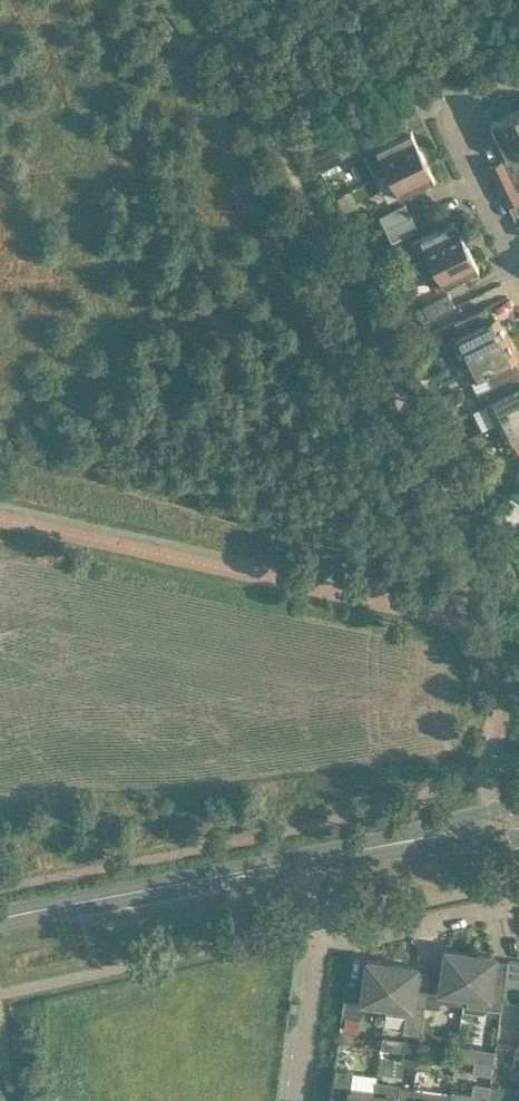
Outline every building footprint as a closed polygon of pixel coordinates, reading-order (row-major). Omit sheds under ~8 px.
[(514,110),(490,122),(507,156),(510,155),(516,167),(518,166),(518,119),(514,110)] [(423,153),(411,129),(395,137),(384,116),(335,140),(345,161),(364,152),(376,176),(388,170),(423,153)] [(434,177),(423,153),(388,170),(399,194),(434,177)] [(501,158),(489,164),(508,204),(518,198),(518,194),(501,158)] [(379,214),(385,227),(411,215),(405,202),(379,214)] [(417,227),(411,215),(385,227),(391,240),(417,227)] [(467,243),(455,219),(413,240),(413,249),(421,266),(467,243)] [(478,267),(467,243),(421,266),(429,282),(436,288),(478,267)] [(429,317),(455,305),(449,292),(423,305),(429,317)] [(499,325),(494,316),(490,318),(484,306),(454,320),(460,332),(450,337),(460,358),(508,335),(503,323),(499,325)] [(514,346),(508,335),(460,358),(470,379),(477,376),(483,387),(518,370),(518,368),(514,358),(510,348),(514,346)] [(483,387),(486,395),(494,392),(496,396),(486,401),(496,422),(518,411),(518,370),(483,387)] [(496,422),(506,443),(518,437),(518,411),(496,422)] [(439,1006),(441,989),(450,990),(449,1001),(462,1002),(463,992),(464,992),(470,951),(445,947),(440,984),(427,982),(426,991),(424,1004),(439,1006)] [(501,1008),(504,982),(504,980),(491,978),(494,954),(470,951),(464,992),(463,992),(462,1002),(461,1008),(483,1011),(489,1006),(501,1008)] [(386,1002),(392,961),(367,958),(361,999),(348,997),(346,1015),(360,1017),(363,999),(386,1002)] [(507,958),(504,980),(504,982),(518,984),(518,960),(507,958)] [(386,1002),(385,1012),(406,1015),(404,1031),(420,1033),(424,1004),(426,991),(413,989),(416,964),(392,961),(386,1002)] [(418,1052),(419,1041),(404,1039),(403,1050),(418,1052)] [(486,1048),(484,1060),(493,1061),(495,1049),(486,1048)] [(416,1063),(418,1052),(403,1050),(402,1061),(416,1063)] [(374,1092),(350,1089),(353,1070),(334,1068),(330,1099),(348,1100),(373,1100),(374,1092)] [(488,1100),(490,1090),(491,1083),(473,1081),(471,1092),(451,1089),(451,1091),(450,1100),(488,1100)] [(491,1083),(489,1096),(495,1097),(502,1093),(503,1085),(491,1083)] [(373,1100),(411,1100),(413,1086),(400,1085),(399,1095),(374,1092),(373,1100)] [(451,1091),(413,1086),(411,1100),(450,1100),(451,1091)]
